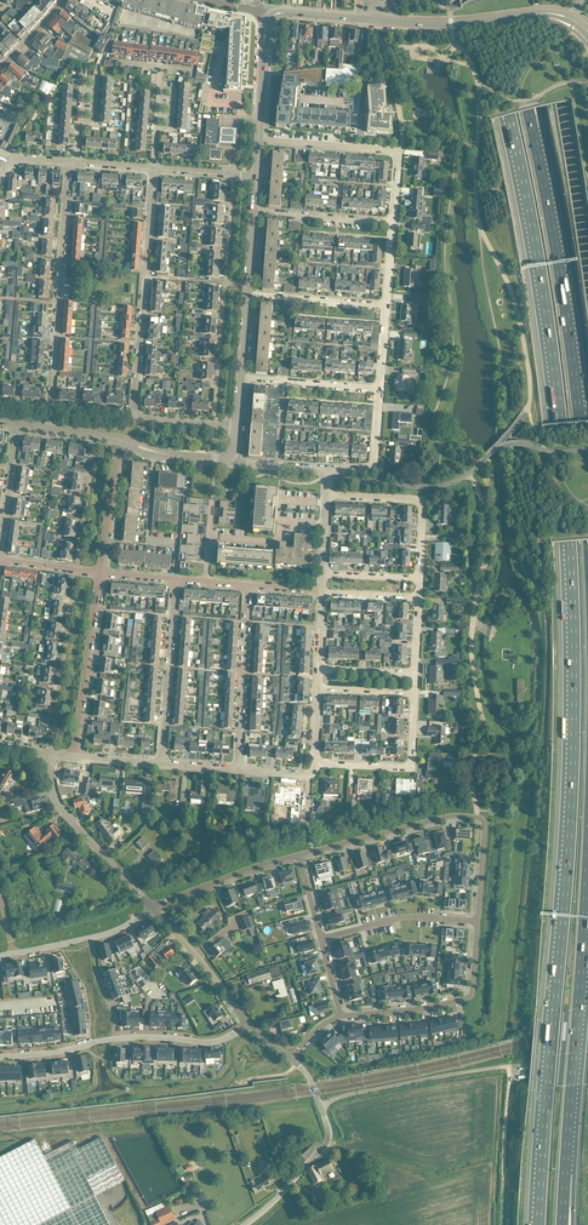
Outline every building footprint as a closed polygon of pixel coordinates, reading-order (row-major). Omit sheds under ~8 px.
[(55,3),(58,0),(25,0),(25,2),(24,6),(23,11),(27,11),(32,8),(34,7),(37,10),(44,17),(44,16),(55,3)] [(66,8),(97,31),(95,34),(101,38),(101,37),(104,32),(109,23),(104,20),(99,16),(93,12),(81,4),(74,0),(71,0),(66,8)] [(153,0),(125,0),(123,5),(122,7),(122,8),(124,9),(125,8),(127,9),(127,10),(149,16),(153,0)] [(181,4),(167,0),(153,0),(149,16),(175,24),(181,4)] [(205,19),(195,17),(197,8),(181,4),(175,24),(200,30),(202,31),(203,28),(205,19)] [(36,25),(44,17),(37,10),(34,7),(32,8),(27,11),(23,11),(23,12),(25,15),(36,25)] [(14,11),(14,10),(12,8),(7,13),(14,19),(19,14),(17,12),(14,11)] [(197,8),(195,17),(205,19),(203,28),(217,31),(226,32),(226,31),(230,32),(227,92),(224,92),(224,93),(242,94),(242,93),(241,93),(241,89),(242,89),(242,88),(242,85),(241,85),(241,81),(242,81),(242,80),(242,77),(243,77),(242,76),(242,73),(243,73),(243,72),(243,69),(243,68),(242,68),(242,64),(243,64),(243,63),(243,60),(243,56),(244,56),(244,55),(244,52),(244,51),(243,51),(243,47),(244,47),(244,46),(244,43),(244,39),(245,39),(245,38),(245,35),(245,34),(244,34),(244,30),(245,30),(245,29),(245,27),(246,21),(246,19),(246,18),(244,18),(242,18),(240,17),(238,17),(237,16),(235,16),(197,8)] [(72,18),(64,11),(63,12),(62,12),(61,14),(61,15),(59,17),(72,28),(75,24),(73,23),(73,22),(70,20),(72,18)] [(28,33),(18,24),(18,23),(15,21),(14,19),(7,13),(2,18),(2,22),(8,28),(11,31),(20,40),(21,41),(28,33)] [(36,25),(25,15),(18,23),(18,24),(28,33),(36,25)] [(77,33),(73,29),(63,21),(58,17),(49,27),(58,35),(61,37),(62,37),(66,33),(73,39),(70,44),(90,56),(94,50),(97,45),(77,33)] [(0,25),(0,53),(4,57),(5,58),(16,46),(19,43),(16,40),(10,35),(0,25)] [(287,48),(287,50),(294,50),(294,44),(292,44),(292,39),(297,40),(297,37),(298,26),(290,26),(289,34),(291,34),(291,37),(288,37),(287,48)] [(312,38),(313,28),(309,28),(309,27),(304,27),(304,35),(300,35),(300,41),(299,43),(303,43),(303,38),(308,38),(308,42),(311,43),(312,38)] [(327,42),(328,29),(327,28),(324,28),(324,29),(319,29),(317,47),(322,47),(322,42),(327,42)] [(340,38),(341,33),(340,33),(340,30),(335,30),(335,29),(332,29),(331,29),(329,47),(339,48),(339,38),(340,38)] [(359,43),(359,32),(358,31),(356,30),(355,31),(351,31),(351,36),(350,36),(349,47),(347,47),(346,53),(353,53),(354,42),(359,43)] [(56,46),(50,40),(49,39),(48,37),(48,38),(43,34),(37,40),(44,47),(45,46),(48,48),(53,52),(55,47),(56,46)] [(97,45),(94,50),(102,54),(109,42),(101,37),(101,38),(97,45)] [(90,56),(70,44),(60,38),(56,46),(55,47),(58,49),(55,54),(53,58),(52,59),(60,60),(88,64),(90,56)] [(55,54),(53,52),(48,48),(45,46),(44,47),(37,40),(32,46),(39,53),(41,54),(42,53),(49,59),(50,57),(53,58),(55,54)] [(120,56),(122,43),(111,41),(110,45),(107,54),(120,56)] [(127,57),(129,44),(122,43),(120,56),(127,57)] [(134,58),(136,45),(129,44),(127,57),(134,58)] [(141,59),(143,46),(136,45),(134,58),(141,59)] [(148,60),(149,47),(143,46),(141,59),(148,60)] [(157,60),(159,47),(152,46),(150,59),(157,60)] [(164,61),(165,48),(159,47),(157,60),(164,61)] [(171,62),(172,49),(165,48),(164,61),(171,62)] [(177,63),(179,50),(172,49),(171,62),(177,63)] [(184,64),(186,51),(179,50),(177,63),(184,64)] [(343,65),(344,51),(337,50),(335,70),(361,72),(361,66),(356,66),(343,65)] [(191,65),(193,52),(186,51),(184,64),(191,65)] [(200,55),(200,53),(193,52),(191,65),(198,66),(199,63),(203,64),(205,56),(200,55)] [(59,68),(60,60),(52,59),(53,58),(50,57),(49,59),(44,59),(43,57),(38,58),(35,56),(30,61),(23,55),(17,61),(24,67),(30,71),(33,66),(38,69),(40,65),(46,68),(47,65),(59,68)] [(29,79),(26,76),(14,65),(8,71),(9,71),(5,75),(11,81),(22,86),(29,79)] [(276,126),(276,127),(286,128),(287,125),(291,125),(290,128),(291,128),(292,124),(296,124),(296,126),(301,126),(301,124),(305,125),(305,126),(310,127),(310,125),(314,125),(314,127),(319,128),(319,126),(323,126),(323,128),(332,129),(332,127),(334,127),(334,129),(335,129),(341,129),(346,130),(346,128),(349,128),(349,130),(350,130),(351,113),(350,113),(350,115),(343,114),(336,113),(294,110),(296,90),(299,90),(300,79),(304,80),(304,83),(319,84),(321,84),(323,69),(285,72),(284,72),(283,84),(285,84),(284,88),(282,88),(281,94),(283,94),(283,98),(280,98),(280,105),(281,106),(281,110),(278,109),(277,122),(278,122),(278,126),(276,126)] [(361,72),(335,70),(326,69),(326,84),(360,87),(361,72)] [(11,81),(5,75),(4,75),(0,79),(0,83),(5,88),(11,90),(12,88),(15,90),(15,91),(19,92),(22,86),(11,81)] [(113,79),(110,79),(104,79),(103,86),(112,87),(113,79)] [(0,83),(0,93),(11,98),(13,94),(10,93),(11,90),(5,88),(0,83)] [(47,83),(42,93),(47,97),(54,86),(47,83)] [(181,85),(180,92),(189,93),(190,85),(181,85)] [(73,94),(73,87),(64,86),(64,93),(73,94)] [(111,94),(112,87),(103,86),(103,94),(111,94)] [(369,116),(367,132),(373,133),(373,131),(377,132),(377,133),(388,134),(389,134),(389,130),(393,130),(392,126),(393,121),(392,121),(393,118),(392,118),(384,117),(384,112),(387,112),(386,100),(385,92),(383,92),(383,88),(383,87),(369,88),(371,113),(372,113),(372,116),(369,116)] [(150,93),(144,92),(140,92),(140,100),(150,100),(150,93)] [(188,100),(189,93),(180,92),(180,100),(188,100)] [(42,104),(47,97),(42,93),(36,101),(42,104)] [(72,102),(73,94),(64,93),(63,101),(72,102)] [(111,102),(111,94),(103,94),(102,101),(111,102)] [(0,95),(0,102),(8,105),(10,99),(5,96),(0,95)] [(149,108),(150,100),(140,100),(139,107),(149,108)] [(188,108),(188,100),(180,100),(179,107),(188,108)] [(37,110),(42,104),(36,101),(32,107),(37,110)] [(71,109),(72,102),(63,101),(63,108),(71,109)] [(110,109),(111,102),(102,101),(102,109),(110,109)] [(148,115),(149,108),(139,107),(139,114),(148,115)] [(187,115),(188,108),(179,107),(179,115),(187,115)] [(71,116),(71,109),(63,108),(62,116),(71,116)] [(110,117),(110,109),(102,109),(101,116),(110,117)] [(148,122),(148,115),(139,114),(138,122),(148,122)] [(187,123),(187,115),(179,115),(178,122),(187,123)] [(70,124),(71,116),(62,116),(61,123),(70,124)] [(109,124),(110,118),(110,117),(101,116),(100,123),(109,124)] [(0,119),(0,147),(6,149),(8,144),(12,146),(20,128),(0,119)] [(220,121),(207,120),(205,144),(211,145),(210,159),(223,160),(223,159),(221,159),(222,152),(216,152),(216,146),(218,146),(218,145),(219,130),(220,121)] [(147,130),(148,122),(138,122),(138,129),(147,130)] [(186,130),(187,123),(178,122),(177,129),(186,130)] [(70,131),(70,124),(61,123),(61,131),(70,131)] [(147,137),(147,130),(138,129),(138,137),(147,137)] [(237,131),(219,130),(218,145),(236,146),(237,131)] [(69,139),(70,131),(61,131),(60,138),(69,139)] [(34,143),(35,134),(27,133),(26,143),(34,143)] [(42,134),(35,134),(34,143),(41,144),(42,134)] [(146,145),(147,137),(138,137),(137,144),(146,145)] [(68,146),(69,139),(60,138),(60,145),(68,146)] [(94,148),(95,139),(87,139),(87,147),(94,148)] [(102,149),(102,140),(95,139),(94,148),(102,149)] [(109,149),(110,140),(102,140),(102,149),(109,149)] [(117,141),(110,140),(109,149),(116,150),(117,141)] [(145,152),(146,145),(137,144),(137,152),(145,152)] [(171,154),(172,145),(165,145),(164,154),(171,154)] [(179,155),(180,146),(172,145),(171,154),(179,155)] [(186,155),(187,147),(180,146),(179,155),(186,155)] [(195,147),(187,147),(186,155),(194,156),(195,147)] [(438,160),(438,153),(439,153),(439,152),(429,151),(428,159),(438,160)] [(273,153),(273,161),(284,162),(285,154),(273,153)] [(324,165),(324,155),(322,155),(322,154),(318,154),(318,155),(317,155),(316,164),(324,165)] [(339,166),(340,157),(336,156),(337,156),(333,155),(333,156),(332,156),(331,166),(339,166)] [(352,167),(353,158),(350,157),(347,156),(347,157),(346,157),(346,159),(342,158),(341,166),(345,166),(345,167),(348,167),(348,170),(352,171),(353,167),(352,167)] [(360,168),(361,158),(358,158),(358,157),(354,157),(354,158),(353,158),(352,167),(353,167),(360,168)] [(367,172),(368,159),(365,158),(362,157),(361,158),(360,168),(360,171),(367,172)] [(376,159),(373,159),(373,158),(369,158),(369,159),(368,159),(367,172),(375,172),(375,168),(376,163),(376,159)] [(423,177),(424,159),(414,158),(413,167),(414,167),(414,171),(412,171),(411,176),(417,177),(417,178),(422,179),(422,177),(423,177)] [(284,169),(284,162),(273,161),(272,168),(284,169)] [(380,163),(376,163),(375,168),(379,169),(378,181),(379,181),(379,184),(386,185),(387,181),(389,163),(380,162),(380,163)] [(283,177),(284,169),(272,168),(271,176),(283,177)] [(33,176),(34,170),(31,170),(31,169),(27,169),(27,170),(26,170),(25,180),(36,181),(36,176),(33,176)] [(46,180),(47,171),(40,171),(39,176),(36,176),(36,181),(39,181),(38,185),(42,186),(42,180),(46,180)] [(60,184),(61,172),(54,172),(52,187),(56,187),(56,184),(60,184)] [(85,184),(86,174),(79,174),(79,175),(75,175),(74,181),(78,182),(78,183),(81,184),(81,190),(85,191),(85,184)] [(94,175),(86,174),(85,184),(92,184),(92,187),(96,187),(97,180),(94,180),(94,175)] [(7,192),(7,200),(13,200),(13,193),(17,193),(17,188),(22,188),(22,182),(17,181),(17,175),(12,175),(12,181),(11,181),(11,183),(9,183),(9,192),(7,192)] [(110,186),(111,176),(103,175),(102,185),(110,186)] [(118,177),(111,176),(110,186),(117,186),(117,189),(121,190),(122,181),(118,181),(118,177)] [(282,185),(283,177),(271,176),(271,184),(282,185)] [(133,191),(134,178),(127,177),(127,182),(122,181),(121,190),(133,191)] [(142,179),(134,178),(133,191),(134,191),(133,193),(136,194),(136,192),(141,192),(142,179)] [(170,191),(171,181),(163,180),(162,193),(157,192),(157,200),(161,200),(162,194),(169,194),(170,191)] [(192,192),(193,183),(185,182),(184,192),(184,196),(187,197),(188,192),(192,192)] [(282,193),(282,185),(271,184),(270,192),(282,193)] [(226,185),(215,185),(214,193),(225,193),(225,190),(226,190),(226,186),(226,185)] [(386,191),(386,187),(379,187),(378,190),(377,200),(373,199),(373,201),(372,207),(377,208),(385,209),(386,191)] [(410,197),(408,211),(410,211),(410,219),(419,219),(418,223),(432,224),(432,220),(432,219),(432,218),(432,217),(431,217),(430,217),(424,216),(422,214),(422,213),(421,213),(422,207),(423,198),(421,198),(422,191),(414,190),(413,197),(410,197)] [(224,202),(225,193),(214,193),(211,192),(211,197),(214,197),(213,201),(224,202)] [(281,200),(282,193),(270,192),(270,199),(281,200)] [(313,206),(314,196),(315,192),(310,192),(309,196),(306,196),(306,205),(309,206),(309,207),(313,207),(313,206)] [(328,207),(329,197),(329,194),(322,193),(321,197),(321,207),(324,207),(324,208),(328,208),(328,207)] [(55,209),(56,201),(53,201),(54,197),(41,196),(41,200),(43,200),(42,207),(46,208),(55,209)] [(321,207),(321,197),(314,196),(313,206),(316,206),(316,207),(320,207),(321,207)] [(337,198),(329,197),(328,207),(331,207),(331,208),(335,209),(335,208),(336,208),(336,206),(340,207),(340,199),(337,198)] [(280,208),(281,202),(281,200),(270,199),(269,207),(280,208)] [(349,209),(350,199),(342,199),(342,208),(345,209),(349,210),(349,209)] [(357,210),(357,200),(350,199),(349,209),(353,209),(352,210),(356,210),(357,210)] [(85,201),(84,205),(76,205),(76,214),(88,215),(88,206),(107,207),(107,203),(85,201)] [(372,207),(373,201),(365,201),(364,210),(367,210),(367,211),(371,212),(371,211),(372,211),(372,207)] [(5,210),(9,211),(9,203),(5,203),(0,202),(0,210),(5,210)] [(213,211),(212,215),(223,216),(224,208),(210,207),(210,210),(213,211)] [(55,217),(55,209),(46,208),(45,216),(55,217)] [(161,208),(160,215),(170,216),(170,217),(174,217),(174,209),(161,208)] [(142,219),(143,211),(134,210),(133,221),(139,222),(139,219),(142,219)] [(169,223),(170,217),(170,216),(160,215),(160,223),(169,223)] [(222,225),(223,216),(212,215),(209,215),(209,219),(212,219),(212,224),(222,225)] [(75,219),(75,227),(83,227),(83,219),(75,219)] [(10,221),(0,221),(0,222),(0,231),(3,231),(3,227),(15,228),(15,227),(21,227),(21,222),(10,221)] [(54,229),(54,221),(45,221),(44,228),(44,229),(54,229)] [(268,221),(267,228),(279,229),(279,228),(279,222),(268,221)] [(169,224),(169,223),(160,223),(159,230),(169,231),(172,232),(173,224),(169,224)] [(408,232),(406,249),(410,249),(410,250),(412,250),(412,249),(420,250),(421,235),(421,230),(424,231),(424,233),(430,234),(430,229),(432,229),(432,224),(418,223),(417,232),(408,232)] [(142,232),(143,224),(135,224),(134,232),(142,232)] [(82,235),(83,227),(75,227),(74,235),(82,235)] [(53,237),(54,229),(44,229),(44,228),(41,228),(41,235),(44,235),(44,236),(53,237)] [(278,237),(279,229),(267,228),(267,236),(278,237)] [(168,239),(169,231),(159,230),(158,238),(168,239)] [(207,238),(221,239),(222,231),(207,230),(207,238)] [(141,240),(142,232),(134,232),(133,240),(141,240)] [(188,243),(189,232),(186,232),(185,239),(181,238),(180,242),(188,243)] [(81,243),(82,235),(74,235),(73,243),(81,243)] [(310,250),(311,237),(308,236),(304,235),(304,236),(303,236),(302,250),(310,250)] [(278,245),(278,237),(267,236),(266,244),(278,245)] [(317,247),(318,237),(315,237),(315,236),(311,236),(311,237),(310,250),(317,250),(317,247)] [(326,238),(325,238),(325,248),(325,252),(332,252),(333,248),(333,239),(330,238),(330,237),(326,237),(326,238)] [(221,247),(221,239),(207,238),(207,246),(221,247)] [(346,249),(347,240),(344,239),(340,238),(340,239),(339,239),(339,241),(335,240),(335,252),(346,253),(346,249)] [(353,250),(354,240),(351,240),(351,239),(348,239),(347,240),(346,249),(353,250)] [(361,250),(361,241),(359,241),(359,240),(355,239),(355,240),(354,240),(353,250),(361,250)] [(141,248),(141,240),(133,240),(133,247),(141,248)] [(369,251),(369,250),(369,245),(369,241),(366,241),(366,240),(362,240),(362,241),(361,241),(361,250),(369,251)] [(52,249),(53,242),(43,241),(43,242),(40,242),(40,248),(43,249),(43,248),(52,249)] [(81,251),(81,243),(73,243),(73,251),(81,251)] [(158,243),(157,250),(171,251),(172,252),(172,244),(158,243)] [(277,253),(278,245),(266,244),(265,252),(277,253)] [(374,245),(369,245),(369,250),(373,251),(372,263),(367,262),(367,267),(372,267),(380,267),(380,264),(381,264),(382,245),(381,244),(379,244),(378,244),(378,245),(374,245)] [(140,256),(141,248),(133,247),(132,255),(140,256)] [(38,256),(42,256),(52,257),(52,249),(43,248),(43,249),(42,253),(39,253),(39,255),(38,256)] [(171,259),(171,251),(157,250),(157,258),(167,258),(167,259),(171,259)] [(80,259),(81,251),(73,251),(72,259),(80,259)] [(276,261),(277,253),(265,252),(265,260),(276,261)] [(220,254),(212,253),(209,253),(209,261),(219,262),(220,254)] [(139,264),(140,256),(132,255),(131,263),(139,264)] [(166,266),(167,259),(167,258),(157,258),(156,265),(166,266)] [(80,267),(80,261),(80,259),(72,259),(71,266),(80,267)] [(276,268),(276,261),(265,260),(264,267),(276,268)] [(51,262),(42,261),(41,269),(51,270),(51,262)] [(219,270),(219,262),(209,261),(208,269),(219,270)] [(139,272),(139,264),(131,263),(131,271),(139,272)] [(308,267),(308,264),(299,263),(298,273),(302,273),(303,267),(308,267)] [(165,273),(166,266),(156,265),(156,273),(158,273),(157,276),(168,277),(169,273),(165,273)] [(420,267),(411,266),(411,270),(405,270),(404,287),(409,287),(410,288),(410,287),(415,287),(416,271),(420,271),(420,267)] [(275,276),(276,268),(264,267),(264,275),(275,276)] [(50,277),(51,270),(41,269),(41,277),(50,277)] [(218,278),(219,270),(208,269),(207,277),(218,278)] [(379,274),(380,270),(367,269),(367,273),(371,273),(370,285),(366,285),(366,290),(370,291),(378,292),(380,274),(379,274)] [(274,284),(275,276),(264,275),(263,283),(274,284)] [(314,290),(315,280),(315,276),(308,276),(307,279),(307,289),(310,289),(310,290),(314,291),(314,290)] [(307,289),(307,279),(300,279),(299,288),(302,289),(302,290),(306,290),(306,289),(307,289)] [(162,288),(163,284),(165,284),(165,280),(157,280),(157,283),(154,283),(153,290),(169,292),(170,289),(166,289),(166,288),(162,288)] [(321,290),(322,281),(315,280),(314,290),(317,290),(317,291),(321,291),(321,290)] [(49,290),(50,282),(40,281),(40,282),(37,282),(36,289),(39,289),(40,289),(49,290)] [(330,281),(322,281),(321,290),(325,291),(328,292),(328,291),(329,291),(329,289),(333,290),(334,282),(330,282),(330,281)] [(343,292),(344,282),(336,282),(335,291),(338,292),(338,293),(342,293),(342,292),(343,292)] [(216,288),(216,284),(204,283),(204,284),(203,295),(209,296),(218,296),(219,288),(216,288)] [(274,292),(274,285),(274,284),(263,283),(262,291),(274,292)] [(358,293),(358,283),(351,283),(350,293),(353,293),(353,294),(357,294),(357,293),(358,293)] [(366,290),(366,285),(366,284),(358,283),(358,293),(361,294),(364,295),(365,294),(366,290)] [(48,298),(49,290),(40,289),(39,289),(39,297),(48,298)] [(161,298),(162,294),(169,294),(169,292),(153,290),(152,297),(161,298)] [(218,304),(218,296),(209,296),(208,303),(218,304)] [(164,303),(164,301),(165,298),(161,298),(152,297),(152,305),(161,306),(164,306),(168,306),(168,303),(164,303)] [(76,311),(77,303),(66,302),(65,310),(73,311),(76,311)] [(217,312),(218,304),(208,303),(208,311),(217,312)] [(35,304),(35,313),(39,313),(47,314),(48,306),(40,306),(40,304),(35,304)] [(272,313),(273,305),(261,304),(261,312),(272,313)] [(412,316),(413,306),(402,305),(401,321),(407,322),(406,324),(415,325),(415,316),(412,316)] [(132,316),(132,308),(124,307),(124,315),(132,316)] [(72,319),(73,311),(65,310),(64,318),(72,319)] [(272,320),(272,313),(261,312),(260,319),(272,320)] [(47,321),(47,314),(39,313),(35,313),(34,313),(34,316),(37,316),(36,320),(39,320),(39,321),(47,321)] [(131,324),(132,316),(124,315),(123,323),(131,324)] [(72,327),(72,319),(64,318),(64,326),(72,327)] [(163,323),(159,323),(159,319),(151,318),(150,326),(163,327),(166,327),(167,324),(163,324),(163,323)] [(302,330),(303,319),(296,318),(295,329),(302,330)] [(216,327),(217,319),(207,319),(207,323),(201,322),(201,326),(216,327)] [(271,328),(272,320),(260,319),(259,327),(271,328)] [(310,330),(311,320),(303,319),(302,330),(310,330)] [(46,328),(47,321),(39,321),(39,320),(36,320),(36,324),(38,324),(38,328),(46,328)] [(317,331),(318,320),(311,320),(310,330),(317,331)] [(324,333),(325,326),(326,321),(318,320),(317,331),(317,333),(324,333)] [(334,332),(335,321),(328,321),(327,332),(334,332)] [(342,333),(343,322),(335,321),(334,332),(342,333)] [(130,332),(131,324),(123,323),(122,331),(130,332)] [(356,334),(357,323),(350,323),(349,334),(356,334)] [(364,335),(365,324),(357,323),(356,334),(364,335)] [(371,335),(372,332),(372,328),(372,326),(372,324),(365,324),(364,335),(371,335)] [(71,335),(72,327),(64,326),(63,334),(71,335)] [(162,334),(163,327),(150,326),(150,333),(162,334)] [(216,327),(201,326),(201,327),(201,330),(205,330),(206,330),(206,334),(215,335),(216,327)] [(270,336),(271,328),(259,327),(259,335),(270,336)] [(11,339),(11,328),(8,328),(7,335),(4,335),(3,338),(11,339)] [(34,328),(34,338),(43,339),(43,336),(45,336),(46,328),(38,328),(34,328)] [(130,340),(130,333),(130,332),(122,331),(122,339),(130,340)] [(405,332),(404,337),(404,341),(400,341),(399,347),(400,347),(399,349),(398,349),(398,360),(409,361),(409,354),(410,354),(410,353),(410,350),(411,350),(412,342),(409,341),(409,337),(417,338),(417,333),(405,332)] [(166,334),(162,334),(150,333),(149,340),(153,341),(152,344),(161,345),(161,341),(158,341),(158,337),(162,337),(166,337),(166,334)] [(270,344),(270,336),(259,335),(258,343),(270,344)] [(214,350),(215,342),(201,341),(201,338),(193,337),(193,341),(199,341),(198,349),(204,349),(214,350)] [(71,341),(62,340),(62,348),(70,349),(71,341)] [(44,350),(45,342),(33,342),(33,349),(44,350)] [(269,351),(270,344),(258,343),(258,351),(269,351)] [(161,348),(161,345),(152,344),(152,347),(148,346),(148,354),(157,355),(161,355),(161,352),(161,351),(157,351),(157,348),(161,348)] [(129,354),(129,346),(121,345),(121,353),(129,354)] [(69,357),(70,349),(62,348),(61,356),(69,357)] [(44,357),(44,350),(33,349),(32,356),(35,356),(44,357)] [(214,358),(214,350),(204,349),(204,357),(214,358)] [(269,359),(269,351),(258,351),(257,358),(269,359)] [(128,362),(129,354),(121,353),(120,361),(128,362)] [(161,355),(157,355),(148,354),(147,361),(156,362),(160,362),(161,358),(164,358),(165,355),(161,355)] [(43,360),(44,357),(35,356),(32,356),(31,363),(43,364),(45,363),(45,361),(43,360)] [(69,365),(69,357),(61,356),(61,364),(69,365)] [(325,369),(326,360),(326,357),(323,356),(322,362),(315,362),(314,373),(321,373),(322,369),(325,369)] [(330,356),(330,360),(326,360),(325,369),(325,371),(332,372),(333,361),(334,356),(330,356)] [(268,367),(269,359),(257,358),(256,366),(268,367)] [(358,371),(359,363),(359,361),(356,361),(356,362),(351,362),(352,359),(348,359),(348,362),(347,373),(355,374),(355,371),(358,371)] [(299,371),(300,360),(292,360),(291,371),(299,371)] [(306,372),(307,361),(300,360),(299,371),(306,372)] [(127,369),(128,362),(120,361),(119,369),(127,369)] [(156,366),(156,362),(147,361),(147,368),(164,370),(164,367),(156,366)] [(314,373),(315,362),(307,361),(306,372),(314,373)] [(340,372),(340,361),(333,361),(332,372),(340,372)] [(347,373),(348,362),(340,361),(340,372),(347,373)] [(42,372),(43,364),(31,363),(31,371),(42,372)] [(365,376),(367,363),(359,363),(358,371),(358,374),(363,374),(363,376),(365,376)] [(376,370),(377,365),(374,365),(374,364),(367,363),(365,376),(368,377),(369,375),(373,375),(374,370),(376,370)] [(68,373),(69,366),(69,365),(61,364),(60,372),(68,373)] [(212,373),(213,365),(203,364),(203,372),(212,373)] [(267,375),(268,369),(268,367),(256,366),(256,374),(267,375)] [(163,374),(164,370),(147,368),(146,376),(150,376),(149,380),(155,380),(158,380),(159,377),(155,376),(155,373),(163,374)] [(127,377),(127,369),(119,369),(119,377),(127,377)] [(408,377),(408,373),(415,374),(416,370),(403,369),(403,373),(404,373),(404,377),(398,376),(397,381),(396,380),(396,386),(397,386),(397,391),(408,392),(408,388),(410,388),(411,382),(407,381),(408,377)] [(212,381),(212,373),(203,372),(202,380),(212,381)] [(32,387),(33,387),(33,385),(24,385),(23,397),(32,398),(32,387)] [(280,397),(280,389),(274,389),(274,386),(271,385),(271,386),(267,385),(267,387),(266,387),(266,388),(255,387),(254,395),(280,397)] [(4,391),(3,396),(14,397),(14,388),(4,387),(4,391)] [(34,387),(33,387),(32,387),(32,398),(40,399),(41,390),(40,390),(40,389),(37,388),(34,387)] [(68,401),(69,388),(61,387),(57,387),(57,396),(60,397),(60,400),(68,401)] [(76,388),(69,388),(68,401),(75,401),(76,392),(76,388)] [(92,403),(92,393),(84,392),(84,402),(92,403)] [(153,407),(154,398),(154,392),(150,392),(150,397),(146,397),(145,407),(153,407)] [(154,392),(154,398),(153,407),(161,408),(161,404),(165,404),(165,398),(161,398),(162,393),(154,392)] [(100,394),(92,393),(92,403),(99,403),(100,394)] [(115,404),(116,395),(108,394),(107,404),(115,404)] [(123,405),(124,395),(116,395),(115,404),(123,405)] [(279,405),(280,397),(254,395),(254,403),(279,405)] [(200,411),(201,401),(202,396),(194,396),(193,401),(189,400),(189,407),(193,407),(193,410),(200,411)] [(177,409),(177,399),(169,399),(165,398),(165,404),(169,405),(169,408),(177,409)] [(189,407),(189,400),(177,399),(177,409),(184,410),(185,407),(189,407)] [(208,412),(209,402),(201,401),(200,411),(208,412)] [(296,413),(296,402),(289,401),(288,408),(287,408),(287,412),(296,413)] [(303,414),(304,403),(296,402),(296,413),(303,414)] [(279,412),(279,405),(254,403),(253,410),(279,412)] [(310,414),(311,403),(304,403),(303,414),(310,414)] [(319,404),(311,403),(310,414),(318,415),(319,404)] [(328,415),(329,405),(321,404),(320,415),(328,415)] [(335,416),(336,405),(329,405),(328,415),(335,416)] [(342,417),(343,406),(336,405),(335,416),(342,417)] [(424,415),(424,410),(424,406),(418,405),(417,409),(416,415),(424,415)] [(350,417),(351,406),(343,406),(342,417),(350,417)] [(357,418),(358,407),(351,406),(350,417),(357,418)] [(364,418),(365,416),(365,412),(366,409),(366,408),(358,407),(357,418),(364,418)] [(278,420),(279,412),(253,410),(253,418),(278,420)] [(403,413),(403,414),(403,415),(400,414),(393,413),(392,430),(399,430),(399,422),(411,423),(412,414),(403,413)] [(277,428),(278,420),(253,418),(252,426),(277,428)] [(277,436),(277,428),(252,426),(251,434),(277,436)] [(410,437),(409,441),(421,442),(422,430),(417,430),(417,438),(410,437)] [(276,444),(277,436),(251,434),(251,442),(276,444)] [(31,450),(33,439),(25,438),(23,452),(28,453),(27,454),(31,455),(31,450)] [(39,451),(41,441),(33,439),(31,450),(39,451)] [(54,453),(55,443),(48,441),(47,445),(44,445),(42,457),(41,467),(44,467),(45,458),(46,458),(47,452),(54,453)] [(318,451),(319,443),(319,441),(308,441),(308,445),(307,456),(315,456),(315,451),(318,451)] [(276,451),(276,444),(251,442),(250,449),(276,451)] [(62,454),(64,444),(55,443),(54,453),(62,454)] [(292,454),(293,444),(284,443),(284,446),(285,446),(285,454),(292,454)] [(326,455),(327,444),(319,443),(318,451),(318,454),(326,455)] [(300,455),(301,444),(293,444),(292,454),(300,455)] [(307,456),(308,445),(301,444),(300,455),(307,456)] [(333,456),(334,445),(327,444),(326,455),(333,456)] [(352,454),(352,446),(352,444),(349,444),(349,446),(341,445),(340,456),(348,457),(348,454),(352,454)] [(77,456),(78,446),(70,445),(69,455),(77,456)] [(340,456),(341,445),(334,445),(333,456),(340,456)] [(360,447),(359,458),(367,458),(368,447),(364,447),(364,445),(360,445),(360,447)] [(86,447),(78,446),(77,456),(76,462),(81,463),(82,457),(85,458),(86,447)] [(359,458),(360,447),(352,446),(352,454),(351,457),(359,458)] [(275,459),(276,451),(250,449),(250,457),(275,459)] [(400,450),(391,449),(390,458),(391,458),(390,460),(389,460),(389,461),(389,466),(399,467),(400,450)] [(19,468),(18,476),(29,478),(30,469),(19,468)] [(58,481),(59,475),(63,475),(64,471),(54,470),(53,480),(58,481)] [(177,491),(178,475),(160,474),(159,480),(156,479),(155,493),(168,494),(168,498),(174,498),(175,491),(177,491)] [(84,476),(73,475),(72,483),(83,484),(84,476)] [(28,485),(29,478),(18,476),(17,484),(28,485)] [(68,482),(67,490),(71,491),(82,492),(83,484),(72,483),(68,482)] [(27,494),(28,485),(17,484),(16,492),(27,494)] [(272,521),(274,500),(277,500),(278,490),(277,490),(256,488),(253,532),(274,534),(275,521),(272,521)] [(180,498),(174,498),(168,498),(168,494),(155,493),(152,531),(159,531),(160,524),(177,525),(177,526),(178,526),(179,505),(180,498)] [(79,507),(81,499),(70,498),(69,506),(79,507)] [(183,504),(183,508),(200,510),(200,505),(204,505),(205,499),(191,498),(190,498),(189,504),(183,504)] [(15,500),(14,508),(25,509),(26,501),(15,500)] [(220,500),(220,508),(223,508),(223,513),(241,514),(242,502),(236,502),(235,509),(230,508),(230,501),(220,500)] [(79,507),(69,506),(64,505),(63,510),(68,511),(68,514),(78,515),(79,507)] [(343,517),(344,505),(336,505),(335,517),(343,517)] [(437,520),(437,525),(446,525),(447,515),(451,516),(451,511),(451,506),(439,505),(438,520),(437,520)] [(380,519),(380,507),(376,507),(376,506),(372,506),(372,507),(372,518),(380,519)] [(24,518),(25,509),(14,508),(13,516),(24,518)] [(203,520),(203,514),(200,514),(200,510),(183,508),(183,513),(189,513),(188,519),(203,520)] [(401,515),(404,515),(404,516),(412,516),(412,508),(404,508),(401,508),(401,515)] [(228,526),(229,519),(234,519),(234,526),(240,526),(241,514),(223,513),(223,517),(219,517),(218,525),(228,526)] [(411,523),(412,516),(404,516),(404,515),(401,515),(398,515),(397,519),(401,519),(401,522),(397,522),(397,526),(408,527),(408,523),(411,523)] [(198,530),(199,526),(202,526),(203,520),(188,519),(188,525),(182,525),(181,529),(198,530)] [(76,530),(77,522),(67,520),(66,526),(62,525),(62,528),(76,530)] [(20,523),(18,523),(12,522),(11,530),(19,531),(20,523)] [(408,530),(408,527),(397,526),(397,530),(401,530),(400,538),(411,538),(411,530),(408,530)] [(76,530),(62,528),(61,532),(65,532),(64,537),(75,538),(76,530)] [(198,535),(198,530),(181,529),(181,533),(187,534),(187,540),(201,541),(202,535),(198,535)] [(18,539),(19,531),(11,530),(10,538),(18,539)] [(276,551),(275,566),(280,566),(281,565),(288,565),(288,567),(298,567),(298,566),(305,567),(305,568),(310,568),(311,556),(312,549),(313,536),(307,536),(307,537),(300,537),(300,535),(295,535),(294,544),(290,544),(290,548),(286,548),(286,544),(284,544),(280,543),(280,547),(280,548),(276,548),(276,551)] [(368,543),(368,536),(357,535),(357,539),(360,539),(360,538),(364,538),(364,547),(367,547),(368,543)] [(17,547),(18,539),(10,538),(9,545),(17,547)] [(411,541),(411,538),(400,538),(400,545),(397,544),(397,545),(390,544),(390,548),(397,548),(401,548),(401,545),(410,545),(411,545),(412,544),(413,542),(412,541),(411,541)] [(201,547),(201,541),(187,540),(186,546),(180,545),(180,549),(197,551),(197,546),(201,547)] [(58,543),(57,550),(58,550),(62,551),(73,553),(74,545),(68,544),(63,543),(58,543)] [(451,544),(436,543),(435,557),(439,557),(439,560),(451,561),(451,544)] [(272,569),(273,555),(225,552),(226,545),(219,544),(217,565),(272,569)] [(389,551),(390,548),(390,544),(385,544),(383,551),(378,551),(377,565),(384,566),(385,564),(388,564),(389,558),(389,551)] [(16,554),(16,548),(17,547),(9,545),(7,553),(16,554)] [(377,565),(378,551),(377,551),(376,548),(374,551),(367,550),(366,556),(370,556),(370,561),(369,561),(370,561),(370,565),(377,565)] [(180,549),(179,554),(186,554),(185,560),(200,561),(200,555),(196,555),(197,551),(180,549)] [(58,550),(57,559),(61,559),(72,561),(73,553),(62,551),(58,550)] [(145,566),(146,554),(146,552),(139,552),(138,566),(144,566),(145,566)] [(330,558),(329,563),(333,563),(341,564),(342,552),(341,552),(334,552),(330,552),(330,558)] [(410,560),(410,552),(400,552),(399,559),(410,560)] [(151,568),(152,554),(146,554),(145,566),(144,566),(144,568),(151,568)] [(409,567),(410,560),(399,559),(396,559),(396,562),(402,563),(401,567),(402,567),(402,569),(406,570),(406,567),(409,567)] [(181,571),(188,571),(189,571),(189,564),(189,563),(182,563),(181,563),(181,570),(181,571)] [(462,567),(459,567),(441,566),(441,571),(455,571),(455,575),(462,575),(462,567)] [(12,578),(14,570),(6,568),(5,576),(12,578)] [(12,578),(12,581),(20,582),(20,579),(21,571),(14,570),(12,578)] [(28,580),(29,572),(21,571),(20,579),(28,580)] [(36,581),(38,573),(29,572),(28,580),(36,581)] [(447,576),(434,575),(434,580),(435,580),(435,586),(434,585),(434,591),(446,592),(447,586),(445,586),(446,580),(447,580),(447,576)] [(54,579),(53,587),(57,588),(68,589),(69,581),(64,581),(65,577),(59,576),(58,580),(54,579)] [(120,595),(121,585),(112,584),(111,595),(120,595)] [(134,597),(135,586),(128,586),(127,596),(129,596),(130,598),(132,598),(133,597),(134,597)] [(142,597),(142,587),(135,586),(134,597),(142,597)] [(149,598),(150,587),(142,587),(142,597),(149,598)] [(157,598),(157,588),(150,587),(149,598),(149,601),(152,601),(152,598),(157,598)] [(52,594),(52,598),(55,599),(63,600),(64,596),(67,596),(68,589),(57,588),(56,595),(52,594)] [(165,588),(157,588),(157,598),(156,602),(160,602),(160,599),(164,599),(165,588)] [(192,601),(193,591),(185,590),(184,601),(192,601)] [(200,602),(200,591),(193,591),(192,601),(200,602)] [(207,602),(208,592),(200,591),(200,602),(207,602)] [(34,601),(35,593),(27,592),(26,597),(25,600),(34,601)] [(215,603),(215,593),(208,592),(207,602),(215,603)] [(222,604),(223,593),(215,593),(215,603),(222,604)] [(229,604),(230,594),(223,593),(222,604),(229,604)] [(238,594),(230,594),(229,604),(229,608),(232,608),(233,609),(235,609),(236,609),(237,609),(237,605),(238,594)] [(265,607),(266,597),(258,596),(257,606),(254,606),(254,611),(260,611),(260,612),(261,607),(265,607)] [(272,608),(273,597),(266,597),(265,607),(272,608)] [(280,608),(281,598),(273,597),(272,608),(280,608)] [(51,601),(50,610),(64,612),(66,603),(63,603),(63,600),(55,599),(52,598),(51,601)] [(287,609),(288,598),(281,598),(280,608),(287,609)] [(295,610),(296,599),(288,598),(287,609),(295,610)] [(2,599),(1,607),(9,608),(10,600),(2,599)] [(303,610),(303,600),(296,599),(295,610),(303,610)] [(303,600),(303,610),(310,611),(309,613),(315,613),(315,604),(311,604),(311,600),(303,600)] [(339,614),(339,602),(331,602),(331,613),(339,614)] [(375,618),(376,604),(368,603),(368,607),(364,607),(364,615),(372,616),(372,618),(375,618)] [(383,604),(376,604),(375,618),(374,620),(378,620),(378,612),(382,612),(383,604)] [(444,606),(434,606),(433,613),(432,620),(437,621),(439,621),(442,621),(442,613),(444,613),(444,606)] [(0,611),(0,615),(8,616),(8,612),(10,612),(11,608),(9,608),(1,607),(0,611)] [(63,618),(64,612),(50,610),(49,616),(48,620),(59,622),(60,618),(63,618)] [(122,614),(107,612),(107,615),(107,616),(107,622),(117,624),(118,617),(122,617),(122,614)] [(142,619),(143,614),(136,614),(135,622),(139,622),(139,619),(142,619)] [(163,617),(157,617),(154,617),(153,625),(162,625),(163,617)] [(191,620),(183,619),(182,627),(191,628),(191,620)] [(59,625),(59,622),(48,620),(47,631),(61,634),(62,625),(59,625)] [(107,622),(106,630),(110,631),(110,634),(119,635),(120,632),(116,631),(117,624),(107,622)] [(393,622),(393,625),(396,625),(396,626),(396,634),(407,634),(407,626),(401,626),(401,623),(393,622)] [(238,631),(238,623),(230,623),(229,631),(238,631)] [(161,633),(162,625),(153,625),(153,633),(161,633)] [(265,627),(256,626),(256,634),(264,634),(265,627)] [(190,636),(191,628),(182,627),(182,635),(190,636)] [(441,651),(442,634),(447,634),(447,633),(453,633),(453,636),(457,636),(457,629),(438,628),(437,634),(432,633),(432,646),(430,646),(430,651),(436,652),(435,657),(447,657),(447,652),(441,651)] [(60,641),(61,634),(47,631),(45,643),(56,644),(56,640),(60,641)] [(238,639),(238,631),(229,631),(229,639),(238,639)] [(161,641),(161,633),(153,633),(152,641),(161,641)] [(385,640),(386,633),(374,633),(374,635),(374,637),(380,637),(380,647),(385,647),(385,643),(385,640)] [(116,643),(116,639),(119,639),(119,635),(110,634),(109,637),(105,637),(104,644),(119,646),(120,643),(116,643)] [(264,642),(264,634),(256,634),(255,642),(264,642)] [(190,644),(190,636),(182,635),(181,643),(190,644)] [(237,647),(238,639),(229,639),(229,647),(237,647)] [(160,649),(161,641),(152,641),(151,648),(160,649)] [(263,650),(264,642),(255,642),(255,650),(263,650)] [(55,647),(56,644),(45,643),(44,653),(43,653),(58,655),(59,647),(55,647)] [(189,651),(190,644),(181,643),(180,651),(189,651)] [(7,653),(10,654),(11,650),(4,649),(4,645),(0,644),(0,652),(7,653)] [(104,644),(103,652),(104,652),(104,655),(116,657),(117,653),(118,654),(119,646),(104,644)] [(311,652),(311,644),(300,644),(300,651),(311,652)] [(237,655),(237,647),(229,647),(228,655),(237,655)] [(337,659),(337,647),(329,647),(329,659),(337,659)] [(394,647),(394,654),(406,655),(406,647),(394,647)] [(159,657),(160,649),(151,648),(151,656),(159,657)] [(373,653),(373,649),(370,649),(370,653),(366,652),(366,660),(373,661),(374,653),(373,653)] [(263,658),(263,650),(255,650),(254,658),(263,658)] [(188,659),(189,651),(180,651),(180,659),(188,659)] [(310,659),(311,652),(300,651),(300,659),(310,659)] [(57,662),(58,655),(43,653),(41,664),(42,664),(52,666),(53,662),(57,662)] [(406,658),(406,655),(394,654),(388,654),(384,654),(384,663),(388,663),(388,657),(393,657),(393,658),(397,658),(397,662),(402,662),(402,663),(407,663),(407,658),(406,658)] [(102,659),(101,665),(115,667),(115,664),(116,660),(116,657),(104,655),(103,655),(102,659)] [(236,663),(237,655),(228,655),(228,663),(236,663)] [(159,665),(159,657),(151,656),(150,664),(159,665)] [(262,666),(263,658),(254,658),(254,666),(262,666)] [(188,667),(188,661),(188,659),(180,659),(179,667),(188,667)] [(310,667),(310,659),(300,659),(299,666),(310,667)] [(236,671),(236,663),(228,663),(227,671),(236,671)] [(51,669),(52,666),(42,664),(41,667),(39,667),(38,675),(40,675),(40,676),(55,677),(56,670),(51,669)] [(114,672),(115,667),(101,665),(99,673),(101,673),(100,676),(113,678),(114,675),(110,675),(111,671),(114,672)] [(290,666),(285,666),(282,665),(282,674),(290,675),(290,666)] [(262,674),(262,666),(254,666),(253,674),(262,674)] [(310,675),(310,667),(299,666),(299,674),(310,675)] [(443,667),(431,666),(430,684),(442,685),(442,676),(443,676),(443,667)] [(150,668),(149,674),(149,675),(158,676),(159,668),(150,668)] [(179,670),(178,678),(187,678),(187,671),(179,670)] [(227,673),(227,679),(226,681),(235,682),(236,674),(227,673)] [(157,684),(158,676),(149,675),(149,683),(157,684)] [(39,682),(39,686),(48,688),(49,684),(54,684),(55,677),(40,676),(39,682)] [(110,687),(111,682),(113,682),(113,678),(100,676),(100,680),(99,680),(98,687),(112,689),(112,690),(114,690),(115,687),(112,686),(112,687),(110,687)] [(290,677),(288,677),(282,677),(281,686),(284,686),(287,686),(289,686),(290,677)] [(186,686),(187,678),(178,678),(178,686),(186,686)] [(235,690),(235,682),(226,681),(226,689),(235,690)] [(149,683),(148,691),(157,692),(157,684),(149,683)] [(38,689),(37,695),(41,696),(41,698),(51,699),(53,692),(48,691),(48,688),(39,686),(38,689)] [(186,694),(186,686),(178,686),(177,694),(186,694)] [(111,697),(112,690),(112,689),(98,687),(96,695),(101,696),(101,698),(110,700),(114,701),(114,697),(111,697)] [(309,695),(309,687),(298,687),(298,694),(309,695)] [(234,698),(235,690),(226,689),(226,697),(234,698)] [(156,700),(157,692),(148,691),(147,699),(156,700)] [(429,700),(429,715),(436,715),(436,712),(444,712),(444,700),(447,700),(447,699),(447,696),(460,697),(460,691),(449,691),(444,691),(444,696),(436,696),(436,701),(429,700)] [(262,701),(263,694),(253,693),(252,700),(262,701)] [(185,702),(186,694),(177,694),(176,701),(185,702)] [(284,698),(284,694),(281,694),(281,702),(290,703),(290,699),(284,698)] [(308,703),(309,695),(298,694),(298,702),(308,703)] [(234,705),(234,698),(226,697),(225,705),(234,705)] [(324,703),(324,711),(327,711),(327,707),(331,707),(331,710),(334,710),(335,705),(334,705),(334,697),(327,697),(327,703),(324,703)] [(371,707),(371,699),(364,699),(361,699),(361,697),(360,697),(360,711),(371,711),(371,707)] [(50,706),(51,699),(41,698),(40,704),(36,704),(35,708),(45,709),(46,706),(50,706)] [(110,704),(110,700),(101,698),(100,702),(95,702),(94,709),(109,711),(109,709),(105,708),(106,703),(110,704)] [(349,706),(348,710),(352,710),(356,710),(356,706),(357,698),(349,698),(349,706)] [(155,708),(156,700),(147,699),(147,707),(155,708)] [(379,699),(371,699),(371,707),(378,707),(379,699)] [(262,709),(262,701),(252,700),(252,708),(262,709)] [(184,710),(185,702),(176,701),(176,709),(184,710)] [(233,713),(234,705),(225,705),(225,709),(220,709),(220,713),(225,713),(233,713)] [(303,715),(304,707),(293,706),(292,714),(303,715)] [(155,716),(155,708),(147,707),(146,715),(155,716)] [(262,716),(262,709),(252,708),(251,715),(262,716)] [(108,719),(109,711),(94,709),(93,716),(98,717),(97,721),(100,721),(107,722),(112,722),(112,719),(108,719)] [(184,718),(184,710),(176,709),(175,717),(184,718)] [(233,721),(233,713),(225,713),(224,721),(233,721)] [(302,723),(303,715),(292,714),(291,721),(302,723)] [(154,724),(155,716),(146,715),(145,723),(154,724)] [(261,724),(262,716),(251,715),(251,723),(261,724)] [(183,726),(183,720),(184,718),(175,717),(174,725),(183,726)] [(14,735),(15,725),(8,724),(9,720),(5,719),(3,729),(4,729),(8,730),(7,734),(14,735)] [(402,728),(403,721),(392,720),(392,724),(389,724),(389,727),(389,728),(402,728)] [(94,740),(94,744),(95,744),(102,745),(103,736),(104,722),(93,721),(92,726),(99,726),(98,730),(100,731),(99,736),(95,736),(94,736),(93,737),(93,739),(93,740),(94,740)] [(232,729),(233,721),(224,721),(224,729),(232,729)] [(301,730),(302,723),(291,721),(291,729),(301,730)] [(25,736),(27,722),(24,722),(24,724),(16,723),(15,725),(14,735),(22,736),(22,735),(25,736)] [(36,738),(38,728),(31,727),(31,723),(27,722),(25,736),(29,736),(29,737),(36,738)] [(261,732),(261,724),(251,723),(250,731),(261,732)] [(46,727),(45,729),(38,728),(36,738),(44,739),(44,737),(48,737),(50,728),(46,727)] [(402,735),(402,728),(389,728),(389,727),(388,727),(388,731),(394,731),(394,735),(402,735)] [(436,727),(436,728),(429,728),(428,736),(432,736),(432,737),(433,737),(433,735),(436,736),(435,744),(446,744),(446,735),(445,735),(445,727),(436,727)] [(192,729),(188,729),(188,732),(188,738),(187,743),(187,751),(190,751),(190,752),(198,753),(199,744),(193,743),(193,738),(191,738),(192,729)] [(287,736),(287,738),(299,740),(299,737),(300,737),(301,730),(291,729),(290,736),(287,736)] [(126,747),(126,738),(127,738),(127,734),(123,734),(123,738),(119,738),(119,737),(118,746),(126,747)] [(153,742),(153,741),(152,740),(151,740),(150,740),(146,740),(147,735),(139,735),(138,745),(142,745),(142,748),(150,749),(150,745),(152,745),(153,744),(153,742)] [(103,736),(102,745),(106,745),(106,746),(109,747),(110,746),(111,737),(103,736)] [(175,742),(175,751),(183,751),(183,750),(187,751),(187,743),(188,738),(176,737),(175,742)] [(135,739),(127,738),(126,738),(126,747),(129,747),(129,748),(130,748),(133,748),(133,747),(134,748),(135,739)] [(358,752),(358,740),(355,739),(355,742),(347,742),(346,754),(354,754),(354,752),(358,752)] [(203,741),(199,740),(199,744),(198,753),(206,753),(207,749),(210,750),(211,741),(207,741),(207,745),(202,744),(203,741)] [(369,754),(369,742),(362,742),(362,740),(358,740),(358,752),(362,752),(362,754),(369,754)] [(222,755),(223,742),(215,741),(214,754),(222,755)] [(333,742),(325,741),(325,744),(322,744),(322,750),(325,750),(325,753),(332,753),(332,745),(333,745),(333,742)] [(339,753),(340,741),(333,741),(333,742),(333,745),(332,745),(332,753),(339,753)] [(391,744),(390,748),(402,749),(402,745),(403,745),(403,742),(402,741),(394,741),(394,745),(391,744)] [(226,742),(223,742),(222,755),(230,755),(230,747),(226,746),(226,742)] [(380,755),(380,748),(377,747),(377,743),(369,742),(369,754),(380,755)] [(271,754),(272,746),(263,745),(263,744),(259,743),(259,745),(259,749),(258,757),(266,758),(267,754),(272,755),(272,754),(271,754)] [(249,744),(249,748),(251,748),(250,757),(251,757),(251,758),(255,758),(255,757),(258,757),(259,749),(259,745),(249,744)] [(284,759),(285,747),(272,746),(271,754),(272,754),(276,754),(276,759),(284,759)] [(293,748),(285,747),(284,759),(292,760),(293,748)] [(426,768),(426,777),(428,777),(428,779),(438,779),(439,766),(438,766),(438,759),(441,759),(441,753),(430,753),(429,759),(428,759),(428,758),(428,766),(427,768),(426,768)] [(11,777),(13,774),(8,770),(0,782),(0,795),(8,782),(10,784),(12,784),(14,780),(13,778),(11,777)] [(65,771),(64,781),(79,783),(80,772),(74,772),(74,771),(71,771),(65,771)] [(115,789),(116,777),(106,777),(106,776),(101,775),(101,780),(92,780),(91,790),(96,791),(96,787),(103,788),(108,788),(110,790),(113,790),(115,789)] [(371,795),(372,780),(358,779),(358,786),(358,795),(371,795)] [(410,789),(410,780),(396,779),(396,785),(396,794),(409,795),(409,798),(415,796),(415,795),(416,789),(415,789),(410,789)] [(124,791),(145,793),(146,781),(125,780),(124,785),(123,786),(124,786),(124,791)] [(338,795),(339,781),(324,780),(323,794),(338,795)] [(422,790),(423,781),(416,780),(416,786),(415,789),(416,789),(415,795),(426,795),(427,790),(422,790)] [(174,801),(176,782),(170,781),(170,782),(168,782),(168,781),(164,781),(164,785),(156,784),(156,790),(156,793),(163,794),(163,791),(169,792),(169,796),(167,796),(166,800),(174,801)] [(205,800),(206,782),(197,781),(196,793),(191,793),(191,799),(205,800)] [(247,803),(247,806),(264,807),(264,802),(267,802),(268,786),(266,785),(262,785),(262,789),(249,787),(247,803)] [(234,807),(236,791),(230,791),(231,787),(218,786),(217,793),(216,802),(225,802),(224,806),(234,807)] [(295,799),(296,788),(281,786),(280,800),(295,801),(294,808),(292,808),(291,816),(299,817),(300,809),(300,799),(295,799)] [(19,799),(13,800),(15,808),(25,806),(27,813),(44,809),(40,797),(30,800),(29,796),(19,799)] [(91,804),(90,801),(91,800),(93,799),(92,796),(88,796),(85,796),(78,798),(78,800),(73,801),(75,808),(79,807),(79,809),(80,809),(81,812),(82,812),(82,815),(81,815),(81,816),(91,813),(88,805),(91,804)] [(314,818),(323,818),(323,810),(315,810),(314,818)] [(108,826),(103,819),(96,824),(111,844),(118,839),(116,837),(122,833),(117,827),(115,829),(110,824),(108,826)] [(30,837),(27,839),(30,842),(33,840),(40,849),(45,845),(47,842),(50,839),(52,838),(54,841),(62,834),(54,825),(46,831),(48,832),(43,836),(35,827),(28,834),(30,837)] [(471,853),(473,833),(470,832),(471,831),(469,831),(463,831),(456,830),(456,831),(454,831),(454,839),(455,839),(465,840),(464,852),(471,853)] [(438,834),(434,835),(438,850),(447,848),(448,850),(452,849),(450,841),(446,842),(444,833),(439,835),(438,834)] [(149,844),(143,837),(136,844),(142,850),(149,844)] [(432,851),(429,840),(425,841),(424,837),(414,840),(415,846),(418,845),(419,850),(418,850),(419,855),(428,853),(428,852),(432,851)] [(408,845),(407,842),(394,845),(396,854),(409,851),(410,853),(413,852),(411,844),(408,845)] [(79,855),(73,848),(72,848),(71,846),(60,857),(68,865),(71,863),(75,867),(78,865),(84,872),(91,866),(84,859),(83,860),(79,855)] [(394,858),(392,850),(383,852),(382,848),(374,850),(377,863),(386,861),(385,861),(389,860),(394,858)] [(155,850),(148,857),(157,866),(164,860),(155,850)] [(373,867),(372,860),(367,861),(365,853),(355,855),(359,869),(368,867),(369,868),(373,867)] [(470,865),(470,857),(460,856),(459,864),(470,865)] [(336,860),(339,873),(343,871),(345,876),(353,874),(351,864),(347,865),(345,858),(336,860)] [(324,865),(323,863),(316,865),(316,866),(315,866),(318,876),(319,876),(319,877),(333,873),(334,873),(331,863),(324,865)] [(281,875),(281,876),(277,877),(280,889),(284,888),(283,884),(296,880),(295,876),(296,876),(295,872),(294,872),(293,871),(281,875)] [(469,879),(469,872),(458,871),(458,878),(469,879)] [(264,883),(260,884),(262,892),(266,891),(267,894),(277,891),(276,888),(274,878),(271,878),(271,877),(266,878),(263,879),(264,883)] [(454,886),(454,889),(456,889),(460,890),(464,890),(465,887),(468,887),(469,879),(458,878),(455,878),(454,886)] [(420,879),(419,893),(426,894),(427,883),(428,880),(427,880),(420,879)] [(427,883),(426,894),(427,894),(433,894),(434,894),(435,880),(434,883),(427,883),(428,880),(427,883)] [(441,895),(442,881),(435,880),(434,894),(441,895)] [(417,895),(414,881),(406,883),(410,897),(417,895)] [(58,882),(57,889),(66,891),(67,883),(58,882)] [(246,896),(257,892),(258,894),(261,893),(259,884),(255,886),(253,882),(242,887),(246,896)] [(400,885),(399,885),(403,899),(410,897),(406,883),(407,886),(400,888),(400,885)] [(399,885),(392,887),(396,900),(403,899),(399,885)] [(331,895),(323,897),(325,904),(339,900),(338,893),(337,889),(339,889),(338,886),(330,888),(331,891),(330,891),(331,895)] [(389,902),(396,900),(392,887),(393,890),(386,892),(389,902)] [(234,890),(223,894),(228,906),(238,902),(240,907),(244,905),(241,898),(238,900),(234,890)] [(380,904),(377,894),(377,891),(369,893),(369,894),(370,894),(370,896),(373,906),(379,904),(380,904)] [(387,903),(384,892),(377,894),(380,904),(387,903)] [(373,906),(370,896),(370,894),(369,894),(363,896),(362,896),(363,898),(363,897),(366,908),(372,906),(373,906)] [(366,908),(363,897),(363,898),(356,899),(358,910),(365,908),(366,908)] [(341,907),(339,900),(325,904),(326,911),(334,908),(335,912),(343,910),(342,906),(341,907)] [(455,909),(456,901),(445,900),(444,908),(455,909)] [(304,912),(301,902),(292,904),(291,901),(284,902),(287,913),(294,911),(294,914),(304,912)] [(465,910),(466,902),(456,901),(455,909),(465,910)] [(206,917),(199,924),(206,932),(222,918),(214,909),(205,917),(206,917)] [(345,921),(343,914),(344,914),(343,910),(335,912),(336,916),(328,918),(330,925),(334,924),(334,925),(339,924),(339,923),(345,921)] [(252,928),(248,917),(240,920),(244,931),(252,928)] [(308,927),(306,920),(296,923),(294,919),(281,922),(282,927),(291,925),(293,935),(309,931),(309,930),(308,931),(307,927),(308,927)] [(141,936),(138,939),(142,945),(146,943),(143,939),(144,938),(145,940),(149,938),(148,936),(154,931),(150,924),(145,927),(141,930),(138,932),(141,936)] [(453,938),(453,931),(443,930),(442,930),(442,937),(453,938)] [(463,939),(464,931),(463,931),(453,931),(453,938),(463,939)] [(130,936),(122,939),(128,951),(129,953),(136,950),(137,953),(141,951),(137,943),(134,944),(130,936)] [(314,950),(311,940),(308,941),(307,936),(292,940),(293,946),(297,945),(299,953),(304,952),(304,953),(309,952),(309,951),(314,950)] [(122,939),(115,943),(119,951),(116,953),(119,960),(123,958),(121,954),(128,951),(122,939)] [(217,944),(211,949),(217,957),(223,952),(225,955),(230,951),(225,945),(225,944),(222,941),(217,944)] [(351,949),(349,942),(335,945),(337,952),(351,949)] [(167,959),(174,953),(170,947),(167,949),(162,944),(151,954),(152,955),(153,955),(158,962),(165,956),(167,959)] [(101,948),(100,948),(101,953),(102,953),(104,960),(111,959),(112,963),(116,962),(115,954),(111,955),(108,945),(100,947),(101,948)] [(413,957),(414,946),(413,946),(406,945),(406,949),(402,948),(401,949),(403,956),(413,957)] [(401,956),(398,946),(391,948),(394,958),(401,956)] [(420,957),(421,946),(414,946),(413,957),(420,957)] [(434,961),(436,947),(428,947),(427,958),(427,961),(434,961)] [(351,949),(337,952),(339,959),(347,957),(348,961),(355,959),(355,955),(354,955),(352,948),(351,949)] [(394,958),(391,948),(384,949),(386,960),(387,960),(394,958)] [(386,960),(384,949),(384,950),(377,951),(380,963),(387,961),(387,960),(386,960)] [(282,961),(290,960),(289,950),(281,951),(282,961)] [(380,963),(377,951),(370,953),(370,957),(373,965),(380,963)] [(154,969),(160,964),(158,962),(153,955),(152,955),(147,959),(154,969)] [(462,964),(463,956),(459,956),(452,956),(449,955),(448,963),(451,963),(462,964)] [(301,965),(305,964),(308,976),(320,972),(317,961),(313,961),(312,956),(299,959),(301,965)] [(55,971),(52,971),(53,979),(57,978),(57,977),(65,975),(64,972),(63,968),(64,968),(64,963),(62,963),(62,959),(54,960),(55,971)] [(358,970),(356,963),(355,959),(348,961),(349,964),(341,966),(341,967),(342,974),(343,974),(343,973),(355,970),(355,971),(358,970)] [(22,963),(13,964),(13,965),(14,965),(16,981),(24,980),(24,985),(29,984),(27,977),(24,977),(22,963)] [(462,964),(451,963),(451,970),(462,971),(462,964)] [(45,964),(38,965),(40,979),(47,978),(48,981),(52,980),(51,973),(47,973),(45,964)] [(13,965),(6,966),(8,982),(16,981),(14,965),(13,965)] [(31,976),(27,977),(29,984),(33,984),(32,982),(40,981),(40,979),(38,965),(36,966),(36,965),(31,965),(32,966),(30,967),(31,976)] [(269,970),(244,978),(246,986),(250,985),(271,978),(271,977),(282,974),(279,966),(269,970)] [(145,979),(149,976),(144,969),(140,972),(145,979)] [(182,969),(176,974),(178,977),(182,975),(190,986),(197,980),(193,976),(194,976),(191,972),(190,972),(188,969),(184,972),(182,969)] [(115,970),(103,974),(106,981),(118,976),(115,970)] [(356,977),(355,971),(355,970),(343,973),(343,974),(345,980),(353,978),(354,982),(361,980),(360,976),(356,977)] [(461,978),(462,971),(451,970),(450,977),(461,978)] [(106,981),(105,981),(108,988),(120,983),(118,976),(106,981)] [(447,985),(446,988),(454,989),(454,985),(461,986),(461,978),(450,977),(447,977),(447,985)] [(311,978),(302,981),(303,985),(309,984),(311,994),(322,991),(319,981),(312,982),(311,978)] [(290,997),(286,980),(274,983),(277,992),(280,991),(282,999),(290,997)] [(362,991),(360,984),(362,984),(361,980),(354,982),(355,985),(346,988),(348,994),(348,995),(361,991),(361,992),(362,991)] [(78,982),(67,985),(68,991),(80,988),(78,982)] [(120,983),(108,988),(110,994),(111,994),(124,989),(121,982),(120,983)] [(439,982),(428,984),(430,995),(437,994),(437,990),(440,990),(439,982)] [(430,995),(428,984),(428,983),(420,985),(421,986),(422,996),(430,995)] [(389,1000),(388,986),(380,987),(381,990),(377,990),(378,998),(381,997),(382,1001),(389,1000)] [(397,1000),(396,987),(395,986),(388,986),(389,1000),(397,1000)] [(411,998),(410,986),(403,987),(404,999),(411,998)] [(422,996),(421,986),(413,987),(415,998),(422,996)] [(404,999),(403,987),(396,987),(397,1000),(404,999)] [(80,988),(68,991),(70,996),(81,994),(80,988)] [(124,989),(111,994),(114,1001),(122,997),(123,1001),(131,998),(129,994),(126,995),(124,989)] [(361,992),(361,991),(348,995),(348,994),(350,1001),(362,998),(361,992)] [(81,994),(70,996),(71,1002),(82,999),(81,994)] [(82,999),(71,1002),(73,1008),(84,1005),(82,999)] [(316,1015),(330,1011),(327,1001),(320,1003),(319,1000),(311,1002),(312,1006),(313,1005),(316,1015)] [(222,1016),(220,1013),(217,1009),(215,1005),(213,1006),(212,1005),(211,1006),(210,1006),(209,1007),(208,1008),(209,1009),(207,1010),(211,1017),(208,1019),(213,1026),(212,1026),(215,1031),(223,1025),(221,1021),(218,1023),(216,1020),(222,1016)] [(139,1011),(131,1011),(131,1014),(131,1027),(139,1027),(139,1011)] [(123,1015),(122,1015),(122,1020),(123,1020),(123,1027),(131,1027),(131,1014),(123,1014),(123,1015)] [(281,1022),(280,1022),(281,1028),(282,1028),(282,1027),(283,1029),(281,1030),(282,1035),(299,1031),(298,1026),(307,1023),(305,1016),(281,1022)] [(462,1028),(462,1021),(457,1020),(456,1021),(455,1018),(449,1019),(452,1032),(458,1031),(458,1028),(462,1028)] [(452,1032),(449,1019),(443,1021),(442,1021),(445,1031),(444,1031),(445,1034),(452,1032)] [(445,1031),(442,1021),(443,1021),(442,1020),(436,1022),(438,1032),(439,1032),(444,1031),(445,1031)] [(438,1032),(436,1022),(429,1024),(432,1035),(439,1034),(439,1032),(438,1032)] [(428,1038),(426,1024),(419,1025),(421,1035),(420,1035),(421,1038),(428,1038)] [(60,1025),(53,1026),(54,1041),(55,1041),(62,1040),(60,1025)] [(349,1041),(356,1041),(355,1026),(355,1025),(348,1026),(348,1035),(342,1035),(345,1043),(349,1042),(349,1041)] [(363,1033),(362,1025),(355,1026),(356,1041),(363,1040),(363,1041),(367,1041),(367,1033),(363,1033)] [(53,1026),(46,1026),(46,1029),(48,1042),(55,1042),(55,1041),(54,1041),(53,1026)] [(408,1037),(406,1026),(400,1027),(401,1040),(408,1040),(408,1037)] [(398,1041),(397,1027),(390,1028),(391,1041),(398,1041)] [(25,1028),(18,1029),(20,1044),(27,1044),(25,1028)] [(33,1028),(25,1028),(27,1044),(34,1043),(33,1030),(33,1028)] [(12,1030),(4,1030),(4,1033),(5,1033),(5,1046),(13,1046),(13,1036),(16,1036),(16,1029),(12,1029),(12,1030)] [(46,1029),(39,1030),(41,1042),(40,1042),(40,1043),(48,1042),(46,1029)] [(378,1043),(377,1029),(370,1030),(370,1033),(367,1033),(367,1041),(367,1043),(378,1043)] [(33,1030),(34,1043),(40,1042),(41,1042),(39,1030),(33,1030)] [(345,1043),(342,1035),(340,1035),(336,1039),(331,1032),(325,1037),(335,1048),(335,1047),(340,1043),(341,1044),(345,1043)] [(335,1048),(325,1037),(320,1042),(326,1048),(322,1052),(328,1056),(331,1054),(330,1053),(336,1048),(335,1047),(335,1048)] [(134,1058),(130,1058),(130,1066),(134,1066),(134,1063),(142,1062),(142,1064),(142,1048),(141,1048),(141,1049),(139,1049),(134,1049),(134,1058)] [(150,1048),(142,1048),(142,1064),(150,1064),(149,1066),(154,1066),(154,1058),(150,1058),(150,1048)] [(154,1058),(154,1066),(158,1066),(158,1065),(166,1065),(166,1049),(158,1048),(158,1058),(154,1058)] [(116,1054),(116,1059),(117,1059),(117,1065),(124,1065),(124,1068),(128,1068),(129,1061),(125,1060),(125,1050),(117,1049),(117,1051),(117,1054),(116,1054)] [(166,1049),(166,1065),(173,1065),(173,1066),(177,1066),(178,1059),(174,1059),(174,1049),(166,1049)] [(208,1051),(205,1051),(206,1059),(220,1058),(219,1050),(214,1050),(209,1050),(209,1051),(208,1051)] [(79,1069),(76,1070),(78,1078),(81,1077),(81,1076),(89,1074),(87,1063),(88,1063),(87,1058),(86,1059),(85,1057),(77,1059),(79,1069)] [(360,1059),(362,1066),(368,1065),(366,1057),(360,1059)] [(68,1061),(60,1062),(62,1078),(69,1077),(69,1078),(74,1078),(73,1070),(69,1071),(68,1061)] [(53,1073),(50,1073),(50,1081),(54,1081),(54,1078),(62,1078),(60,1062),(52,1063),(53,1073)] [(37,1065),(39,1081),(46,1080),(46,1081),(50,1081),(50,1073),(46,1074),(45,1064),(37,1065)] [(30,1076),(26,1076),(27,1084),(31,1083),(31,1082),(39,1081),(37,1065),(29,1066),(30,1076)] [(95,1196),(106,1190),(107,1191),(108,1190),(108,1189),(124,1180),(102,1137),(78,1150),(73,1141),(44,1156),(35,1139),(0,1158),(0,1224),(110,1224),(95,1196)] [(305,1159),(315,1149),(309,1144),(299,1154),(305,1159)] [(274,1156),(266,1158),(270,1170),(277,1168),(274,1156)] [(307,1170),(314,1185),(324,1180),(322,1176),(334,1170),(328,1159),(307,1170)] [(183,1179),(187,1177),(182,1166),(178,1168),(183,1179)] [(255,1183),(254,1180),(249,1183),(255,1193),(273,1183),(269,1176),(255,1183)] [(173,1213),(167,1201),(145,1211),(152,1224),(164,1224),(176,1220),(173,1213)]
